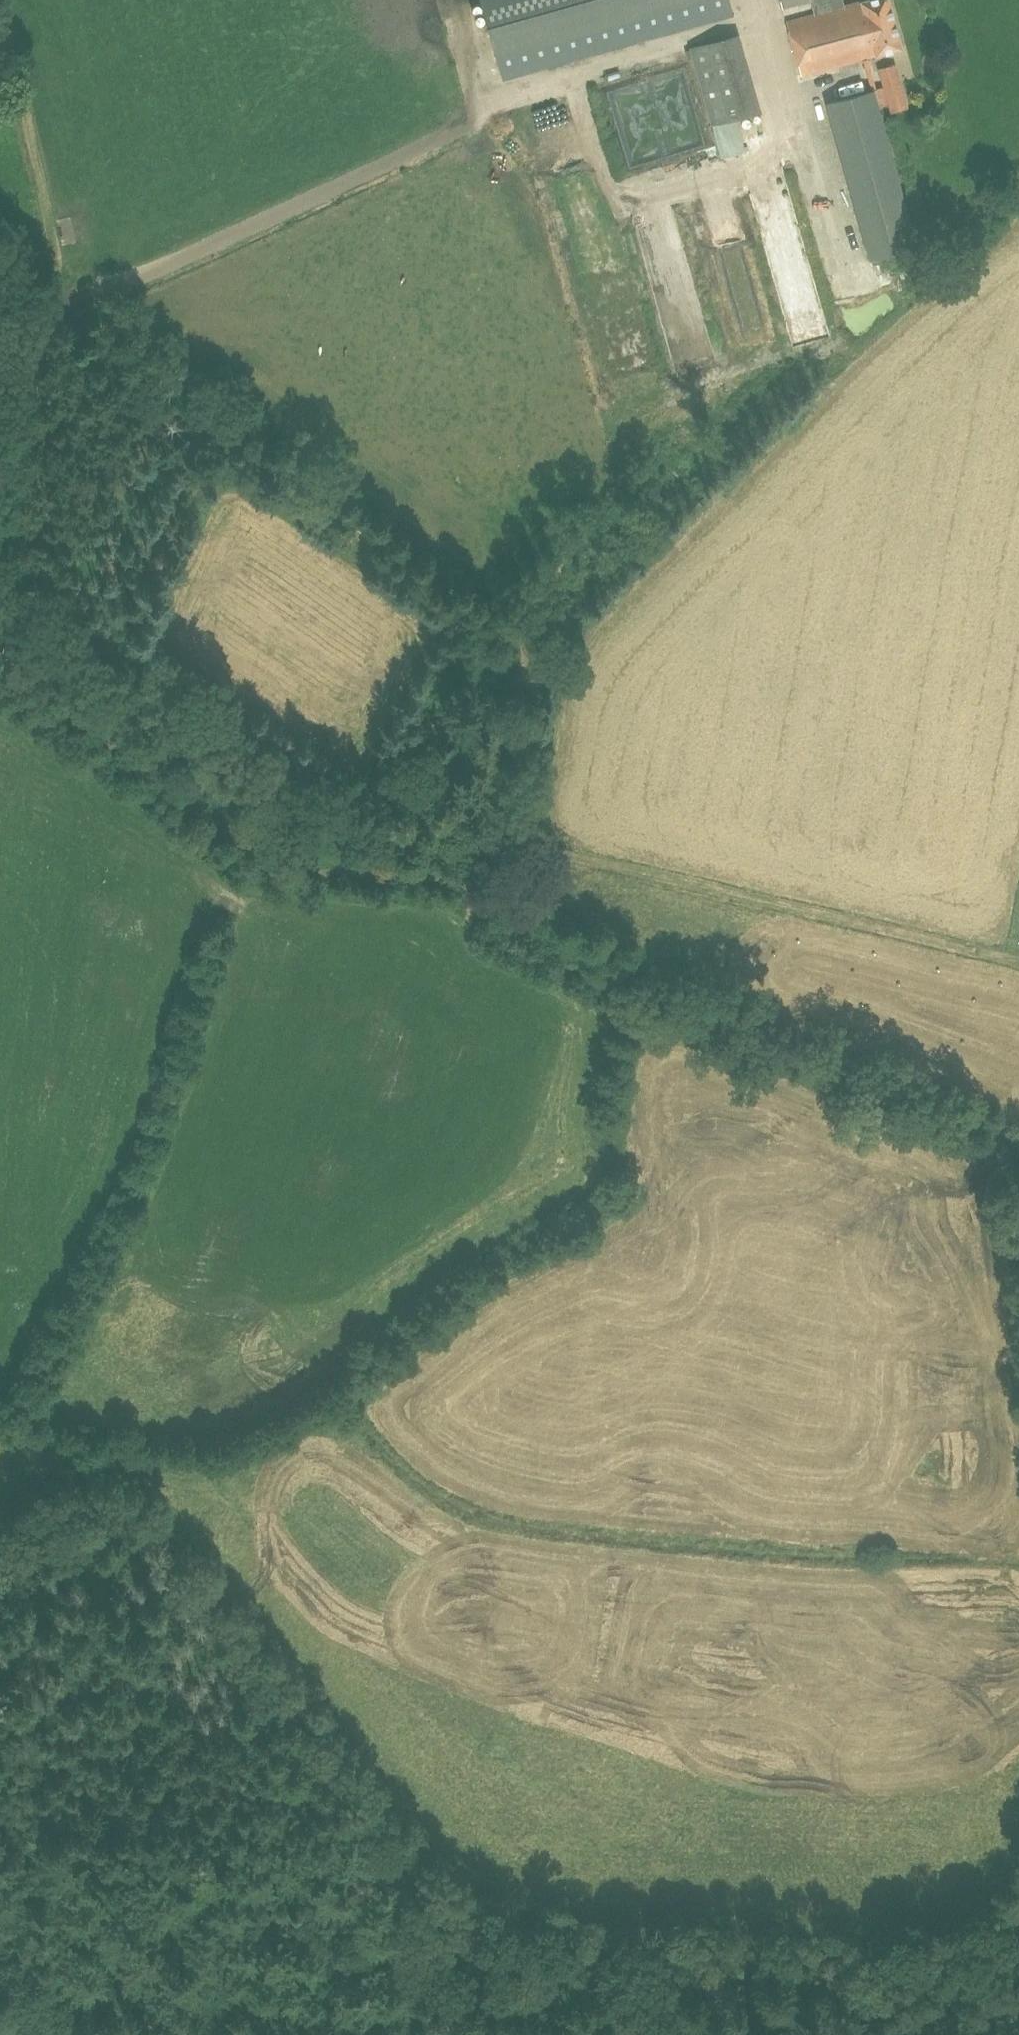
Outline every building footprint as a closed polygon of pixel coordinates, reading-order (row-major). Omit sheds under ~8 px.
[(727,0),(481,0),(502,73),(730,10),(727,0)] [(800,75),(901,48),(888,0),(866,0),(845,6),(843,0),(780,0),(782,8),(810,1),(814,14),(786,22),(800,75)] [(902,64),(885,68),(890,87),(881,90),(888,114),(914,106),(902,64)] [(877,92),(829,106),(851,184),(826,191),(848,267),(857,264),(860,274),(878,269),(868,237),(893,230),(888,211),(910,205),(877,92)] [(728,157),(753,152),(747,123),(723,127),(728,157)] [(698,148),(687,160),(704,175),(715,163),(698,148)] [(900,278),(920,273),(915,255),(879,265),(886,292),(902,288),(900,278)]
